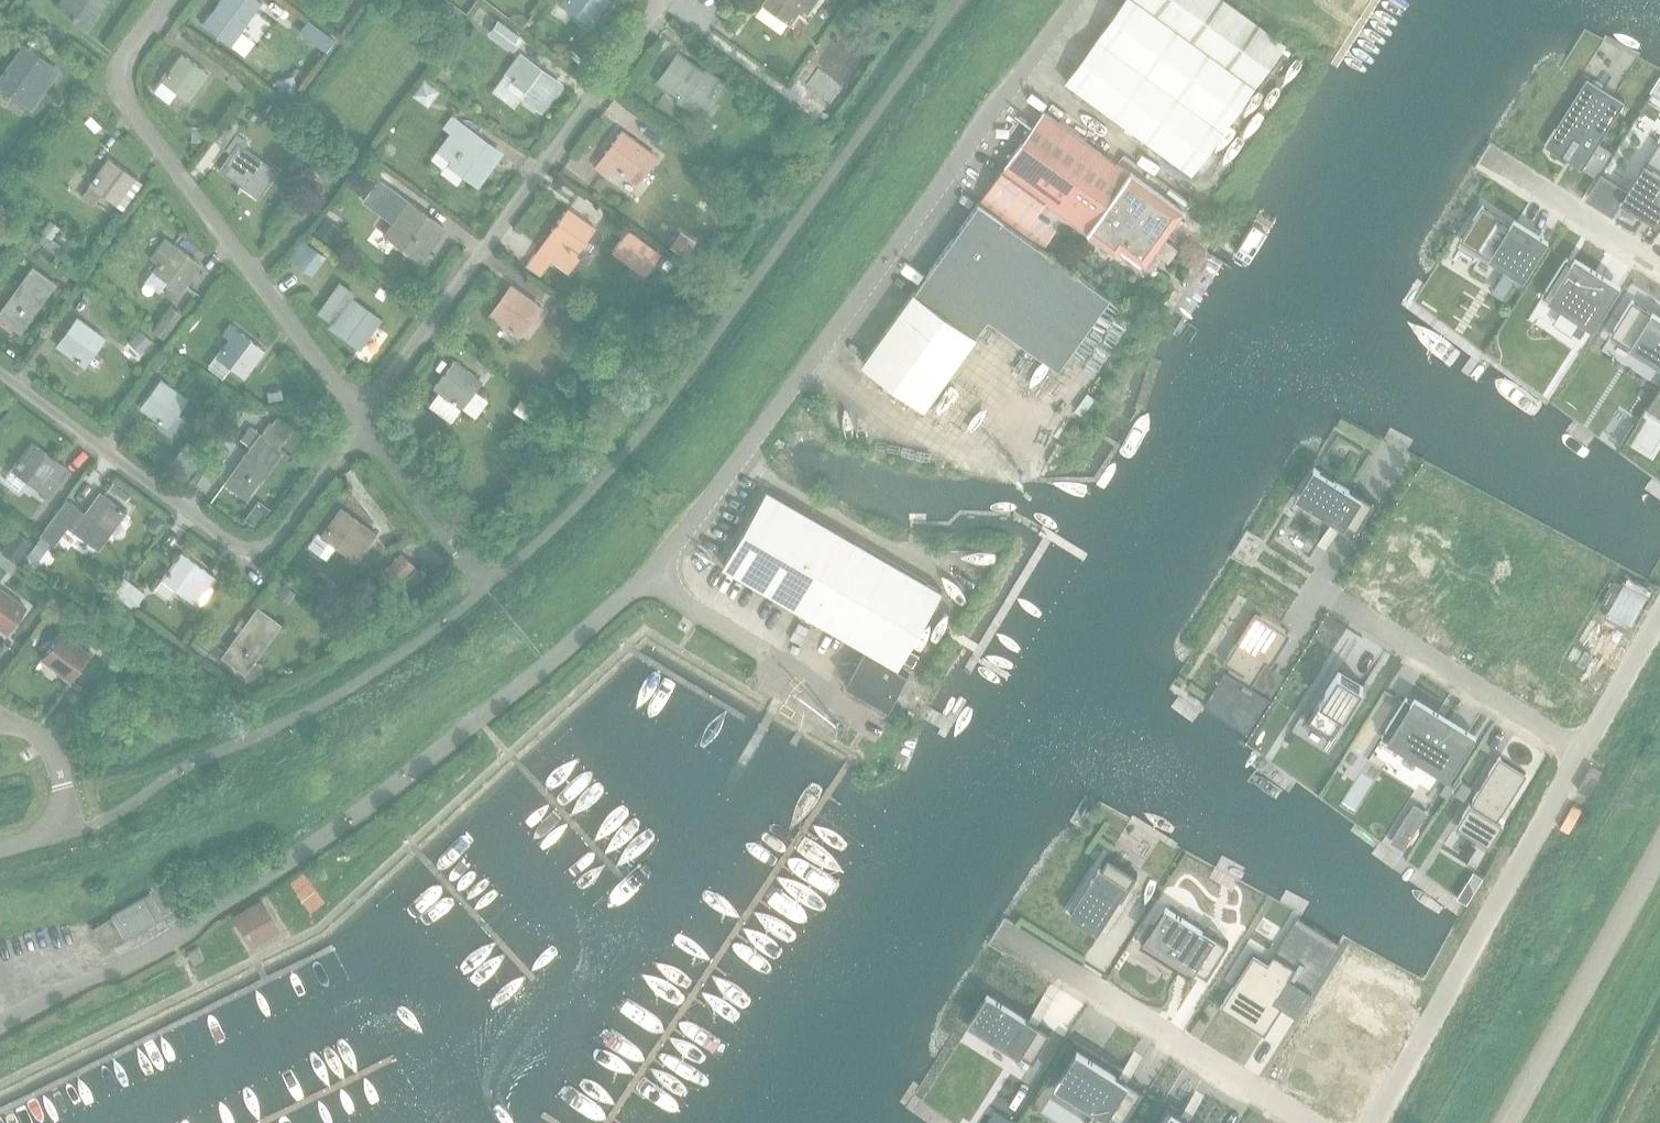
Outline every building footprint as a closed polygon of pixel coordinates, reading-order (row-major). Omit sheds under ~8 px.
[(58,5),(84,24),(95,10),(99,13),(109,0),(62,0),(58,5)] [(203,25),(230,45),(261,3),(257,0),(221,0),(203,25)] [(561,7),(588,27),(608,0),(566,0),(561,7)] [(763,3),(791,23),(808,0),(766,0),(763,3)] [(1256,88),(1287,44),(1226,0),(1127,0),(1067,83),(1193,174),(1256,88)] [(497,22),(489,33),(512,49),(520,38),(497,22)] [(47,47),(52,39),(39,30),(33,38),(47,47)] [(0,79),(0,86),(24,104),(51,67),(23,47),(0,79)] [(182,54),(162,81),(189,101),(209,74),(182,54)] [(554,79),(526,59),(519,54),(504,75),(511,80),(506,87),(534,107),(547,89),(554,94),(560,84),(554,80),(554,79)] [(699,67),(699,68),(678,54),(658,83),(678,97),(675,101),(700,119),(726,83),(705,67),(703,70),(699,67)] [(839,94),(813,73),(790,102),(815,123),(839,94)] [(295,91),(291,76),(277,79),(281,94),(295,91)] [(411,95),(428,106),(438,90),(422,79),(411,95)] [(1555,128),(1545,144),(1563,154),(1561,156),(1567,159),(1571,153),(1584,161),(1580,167),(1578,165),(1577,167),(1581,169),(1582,168),(1596,176),(1612,150),(1598,142),(1620,106),(1589,86),(1571,114),(1571,113),(1568,117),(1569,117),(1560,131),(1555,128)] [(272,101),(264,112),(275,120),(282,109),(272,101)] [(58,122),(47,113),(36,126),(48,136),(58,122)] [(1184,213),(1046,113),(1003,172),(1044,202),(1141,272),(1184,213)] [(230,117),(212,140),(223,148),(240,125),(230,117)] [(499,153),(471,133),(452,119),(445,128),(452,133),(439,151),(452,160),(451,160),(479,181),(499,153)] [(190,126),(191,141),(204,140),(203,126),(190,126)] [(623,132),(602,159),(596,168),(606,176),(612,167),(630,179),(639,166),(648,173),(658,160),(649,153),(650,152),(623,132)] [(261,193),(275,172),(243,148),(247,143),(236,135),(225,149),(232,154),(220,170),(241,185),(244,181),(261,193)] [(1624,194),(1658,215),(1659,212),(1659,139),(1659,138),(1624,194)] [(108,159),(88,186),(115,206),(135,179),(108,159)] [(694,159),(689,166),(703,177),(708,170),(694,159)] [(1003,172),(985,197),(1026,227),(1044,202),(1003,172)] [(378,180),(361,203),(390,224),(382,234),(419,262),(444,228),(406,201),(378,180)] [(928,275),(929,275),(990,320),(1060,370),(1112,299),(980,203),(928,275)] [(1482,204),(1460,239),(1489,257),(1523,278),(1549,238),(1514,216),(1511,222),(1482,204)] [(556,244),(574,257),(594,229),(566,210),(539,246),(549,253),(556,244)] [(326,217),(315,232),(330,242),(341,228),(326,217)] [(49,219),(40,230),(51,238),(60,227),(49,219)] [(628,229),(611,252),(644,275),(660,253),(628,229)] [(678,231),(668,246),(684,256),(694,241),(678,231)] [(54,253),(60,245),(53,239),(51,241),(42,234),(37,240),(54,253)] [(31,254),(39,244),(29,237),(22,247),(31,254)] [(324,254),(312,245),(302,238),(288,258),(309,274),(324,254)] [(173,245),(154,271),(181,292),(201,265),(173,245)] [(1566,257),(1542,295),(1581,320),(1573,331),(1580,336),(1588,324),(1593,328),(1621,284),(1575,255),(1572,261),(1566,257)] [(49,256),(45,264),(50,268),(55,260),(49,256)] [(55,284),(32,268),(0,311),(19,324),(39,297),(44,300),(55,284)] [(978,337),(990,320),(929,275),(917,292),(916,292),(864,363),(926,409),(978,337)] [(399,276),(392,285),(403,293),(410,284),(399,276)] [(380,321),(350,299),(353,294),(339,284),(318,313),(331,322),(329,325),(360,348),(380,321)] [(380,285),(374,293),(382,298),(387,291),(380,285)] [(510,288),(490,314),(517,334),(537,307),(510,288)] [(1611,332),(1659,362),(1659,311),(1654,308),(1652,310),(1633,297),(1611,332)] [(171,306),(153,329),(164,337),(181,314),(171,306)] [(77,318),(57,346),(84,366),(104,338),(77,318)] [(139,353),(151,341),(140,330),(128,342),(139,353)] [(224,365),(242,379),(263,351),(236,331),(215,358),(210,365),(220,372),(224,365)] [(454,360),(433,388),(460,408),(481,381),(454,360)] [(160,380),(140,408),(166,427),(187,400),(160,380)] [(298,417),(312,417),(312,403),(297,404),(298,417)] [(241,459),(228,477),(246,491),(267,462),(272,466),(283,451),(290,456),(303,439),(286,426),(273,443),(251,428),(233,453),(241,459)] [(542,432),(534,440),(541,447),(548,439),(542,432)] [(462,449),(470,444),(464,433),(456,439),(462,449)] [(24,479),(40,491),(60,463),(32,442),(5,480),(17,488),(24,479)] [(451,443),(443,449),(450,459),(458,453),(451,443)] [(1318,464),(1299,493),(1357,529),(1376,500),(1318,464)] [(263,486),(249,504),(260,513),(274,495),(263,486)] [(909,673),(900,669),(945,592),(769,490),(724,567),(865,648),(847,681),(890,706),(909,673)] [(67,525),(93,544),(105,528),(109,531),(125,510),(100,492),(83,514),(65,500),(41,533),(54,543),(67,525)] [(369,529),(341,509),(322,536),(316,532),(307,546),(326,559),(335,545),(350,556),(362,538),(369,543),(375,534),(369,529)] [(152,518),(145,528),(155,535),(162,525),(166,521),(155,513),(152,518)] [(15,531),(7,541),(22,552),(30,542),(15,531)] [(26,556),(34,562),(48,542),(40,536),(26,556)] [(215,577),(208,571),(181,551),(161,579),(195,604),(202,595),(201,593),(206,586),(208,587),(215,577)] [(400,551),(380,573),(396,587),(416,566),(400,551)] [(132,606),(142,592),(125,579),(114,593),(132,606)] [(286,603),(295,591),(284,584),(275,596),(286,603)] [(6,631),(24,606),(0,588),(0,627),(6,631)] [(269,639),(280,624),(257,607),(225,650),(243,664),(264,636),(269,639)] [(1291,633),(1255,611),(1223,661),(1229,665),(1227,669),(1226,668),(1225,670),(1203,706),(1247,733),(1271,696),(1251,684),(1266,661),(1271,664),(1275,658),(1291,633)] [(215,643),(198,631),(190,642),(207,654),(215,643)] [(60,632),(42,657),(69,677),(88,652),(60,632)] [(98,648),(110,656),(115,649),(103,641),(98,648)] [(1364,685),(1338,668),(1312,705),(1313,706),(1305,717),(1332,735),(1351,705),(1360,691),(1364,685)] [(1406,697),(1381,735),(1443,774),(1468,736),(1406,697)] [(1470,802),(1456,824),(1490,846),(1504,823),(1498,820),(1527,773),(1525,772),(1526,771),(1502,756),(1501,757),(1499,756),(1472,798),(1473,798),(1470,802)] [(1361,770),(1339,805),(1354,814),(1376,779),(1361,770)] [(1413,805),(1407,815),(1419,823),(1427,811),(1425,810),(1424,812),(1413,805)] [(1072,912),(1101,931),(1137,873),(1108,854),(1072,912)] [(104,950),(124,939),(163,916),(149,893),(111,915),(111,916),(91,928),(104,950)] [(251,945),(278,929),(261,900),(234,917),(251,945)] [(1171,904),(1144,947),(1180,970),(1186,961),(1196,967),(1207,974),(1229,941),(1171,904)] [(1254,953),(1220,1006),(1265,1034),(1282,1007),(1282,1006),(1283,1007),(1287,1000),(1279,995),(1289,979),(1310,992),(1341,944),(1297,916),(1275,953),(1269,962),(1254,953)] [(193,963),(203,957),(198,947),(188,952),(193,963)] [(972,1021),(1034,1059),(1052,1030),(990,991),(972,1021)] [(1080,1048),(1059,1082),(1123,1122),(1144,1088),(1080,1048)] [(1155,1122),(1199,1122),(1168,1103),(1155,1122)] [(1014,1121),(995,1109),(986,1122),(1013,1122),(1014,1121)]
